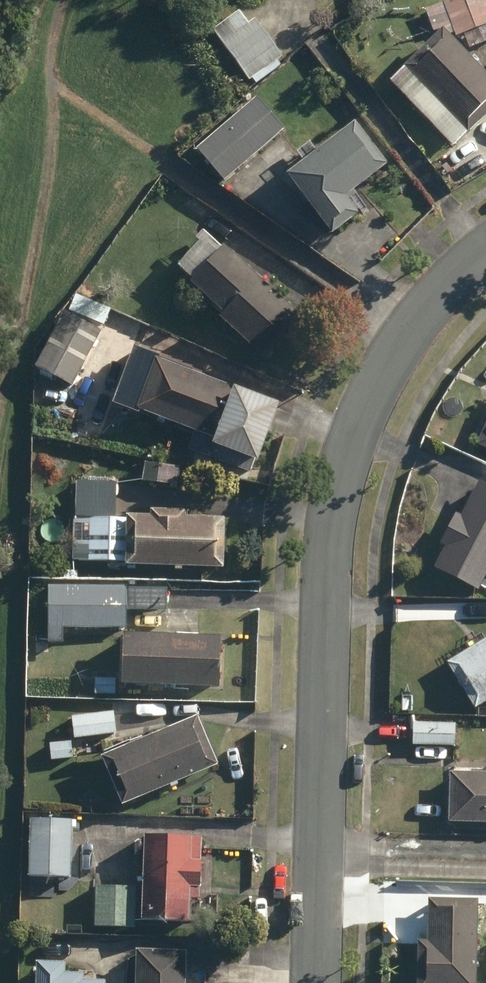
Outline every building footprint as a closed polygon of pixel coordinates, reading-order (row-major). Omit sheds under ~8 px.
[(468,46),(485,39),(485,0),(454,0),(443,4),(445,8),(407,23),(414,40),(452,25),(457,38),(463,35),(468,46)] [(253,79),(257,85),(281,67),(277,62),(283,58),(256,20),(247,26),(238,13),(215,30),(251,81),(253,79)] [(471,135),(485,120),(485,74),(443,31),(405,68),(471,135)] [(198,149),(225,181),(285,130),(258,98),(198,149)] [(289,175),(332,234),(358,215),(345,198),(387,167),(356,125),(289,175)] [(218,316),(264,357),(300,317),(223,249),(222,251),(202,233),(195,240),(199,243),(176,269),(223,311),(218,316)] [(34,366),(72,387),(101,333),(64,312),(34,366)] [(192,452),(250,474),(254,462),(257,463),(278,406),(159,361),(160,358),(134,348),(113,405),(139,415),(140,411),(198,434),(192,452)] [(485,450),(485,423),(476,446),(485,450)] [(178,469),(157,467),(156,484),(176,486),(178,469)] [(485,601),(485,588),(481,588),(485,578),(485,488),(479,484),(462,519),(456,516),(440,546),(446,549),(436,568),(476,589),(476,601),(485,601)] [(126,567),(224,568),(224,520),(185,520),(185,512),(151,511),(151,519),(126,519),(126,567)] [(74,561),(124,562),(125,520),(75,520),(74,561)] [(47,644),(63,645),(63,628),(126,630),(126,611),(166,611),(167,591),(127,591),(127,588),(48,586),(47,644)] [(121,687),(218,689),(220,637),(122,634),(121,687)] [(446,666),(473,710),(485,702),(485,642),(446,666)] [(96,680),(96,697),(115,698),(115,680),(96,680)] [(60,743),(62,760),(84,758),(82,739),(117,735),(115,713),(73,719),(76,741),(60,743)] [(101,759),(122,807),(217,766),(197,718),(101,759)] [(414,746),(455,747),(456,726),(414,724),(414,746)] [(485,825),(485,776),(451,775),(449,824),(485,825)] [(27,877),(70,878),(72,822),(29,821),(27,877)] [(141,922),(188,924),(189,899),(200,899),(202,841),(143,839),(141,922)] [(94,927),(135,928),(137,889),(96,888),(94,927)] [(476,969),(478,901),(430,901),(428,943),(417,943),(416,982),(485,982),(485,969),(476,969)] [(186,954),(137,952),(136,982),(185,982),(186,954)] [(84,976),(63,976),(64,965),(36,964),(35,982),(84,982),(84,976)]
